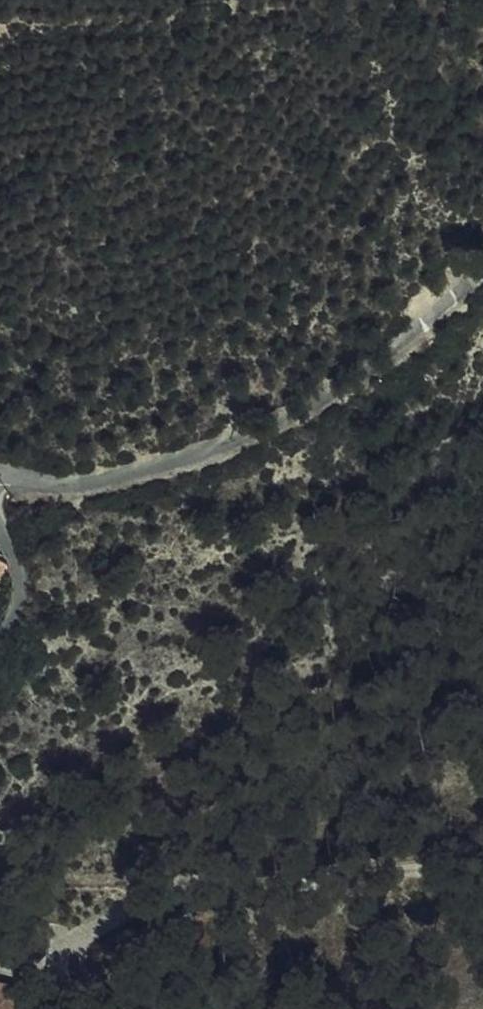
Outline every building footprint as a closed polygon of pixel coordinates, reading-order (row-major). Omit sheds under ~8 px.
[(13,986),(0,983),(0,1008),(8,1008),(13,986)]
